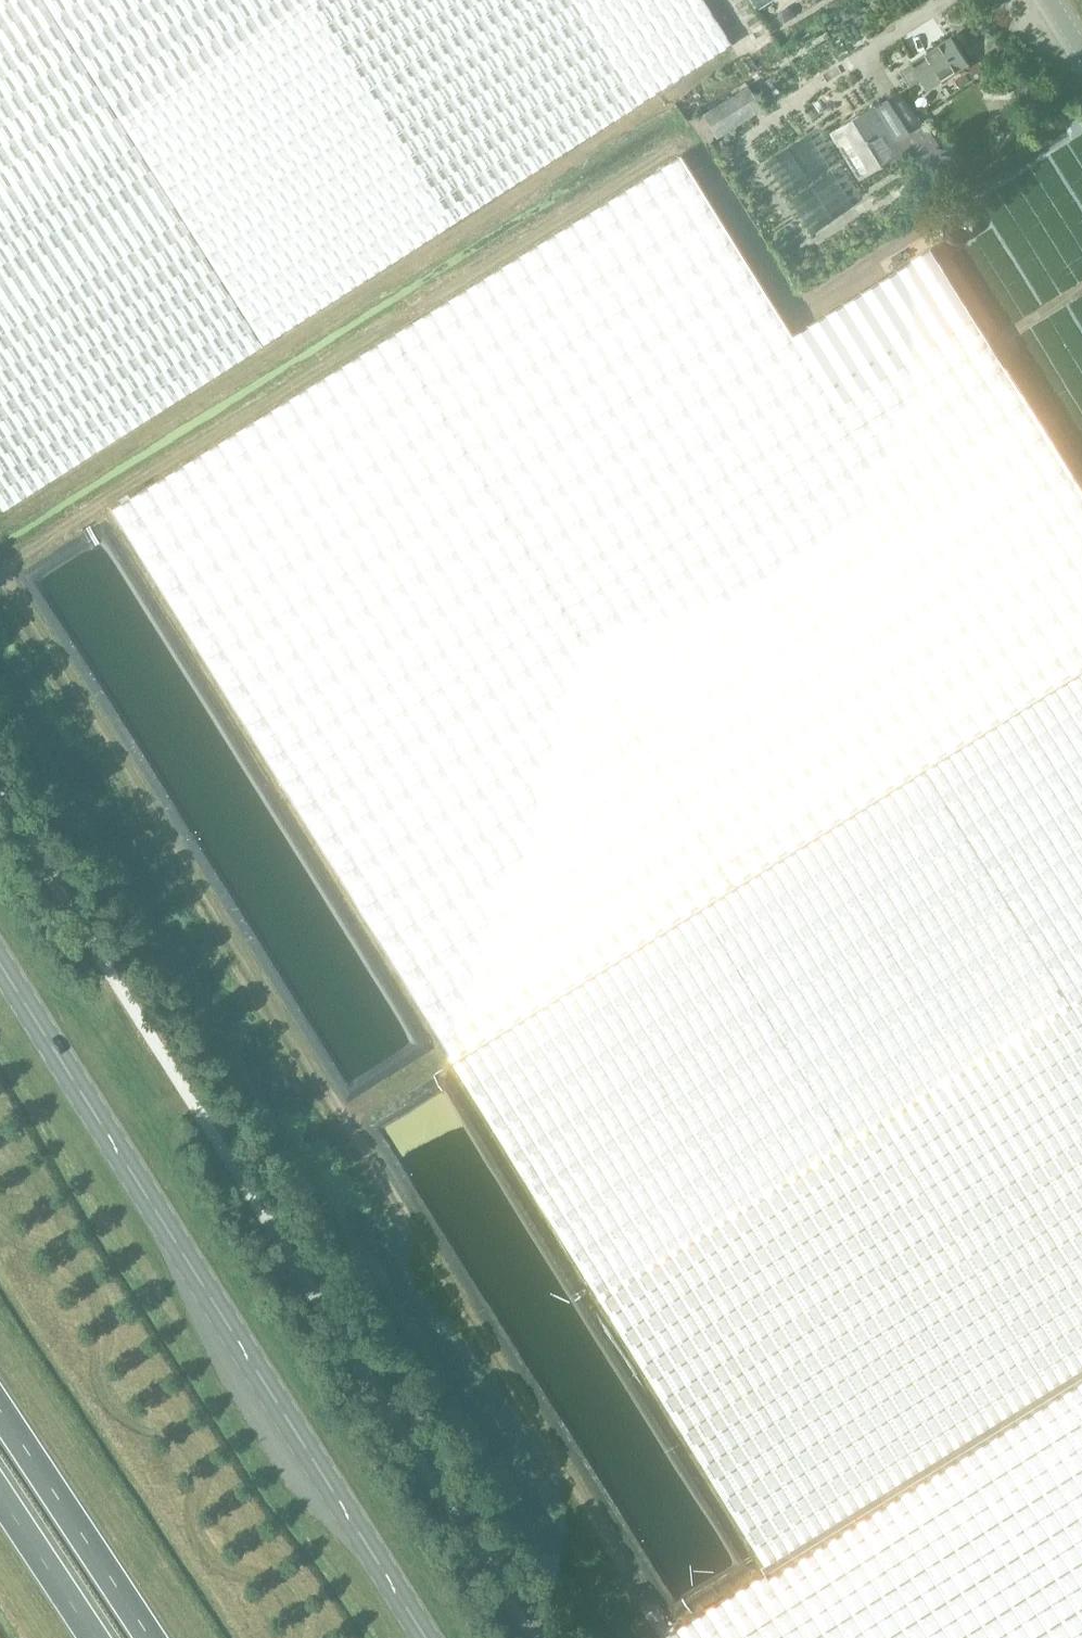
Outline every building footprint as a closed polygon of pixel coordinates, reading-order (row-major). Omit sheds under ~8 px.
[(4,508),(732,44),(703,0),(0,0),(0,502),(4,508)] [(929,90),(969,63),(952,37),(912,64),(913,65),(902,72),(911,86),(922,79),(929,90)] [(718,140),(762,112),(747,88),(702,116),(718,140)] [(831,134),(859,181),(903,154),(874,107),(831,134)] [(459,1065),(1081,675),(1081,489),(930,247),(791,336),(676,155),(117,518),(459,1065)] [(795,187),(823,232),(845,218),(818,173),(795,187)] [(459,1065),(768,1563),(1081,1369),(1081,675),(459,1065)] [(743,1637),(1081,1637),(1081,1424),(743,1637)]
